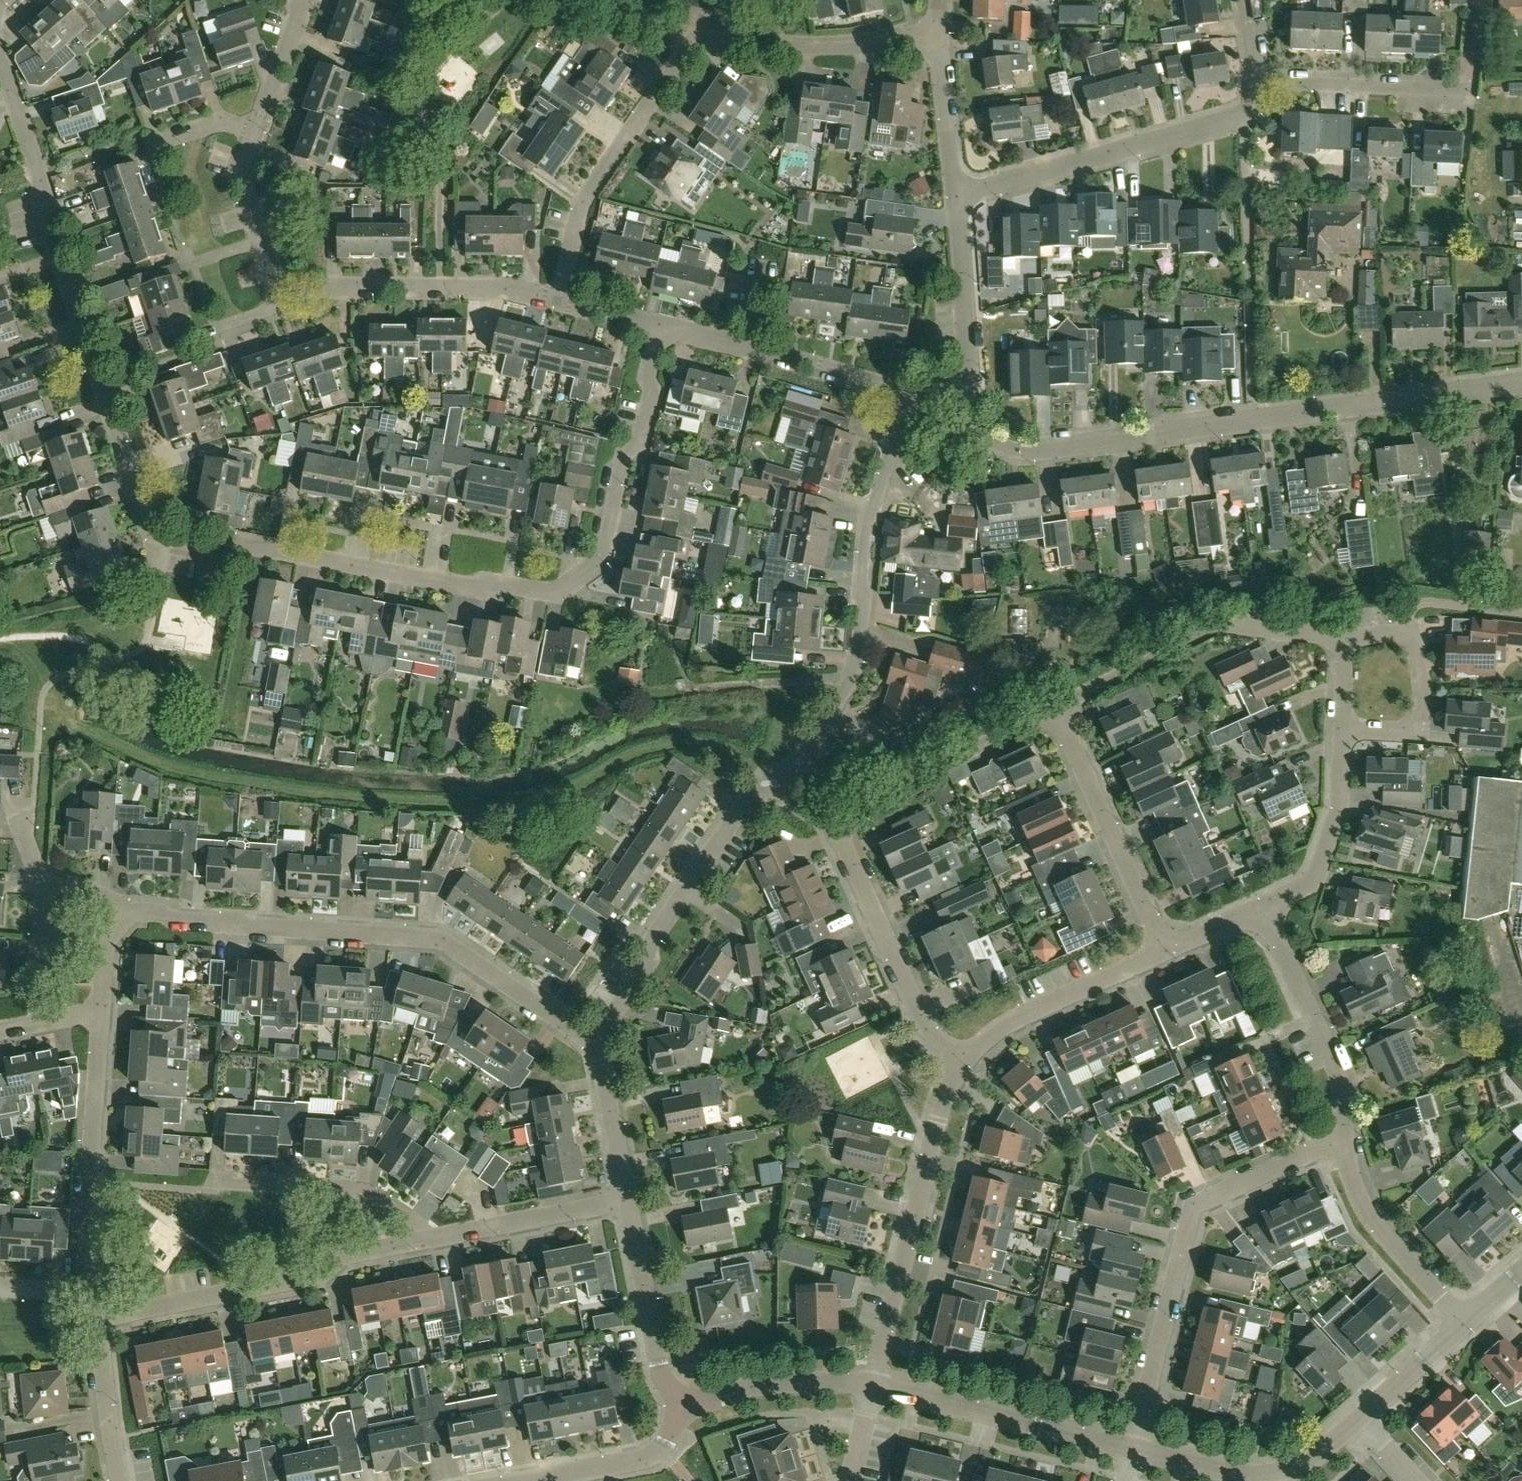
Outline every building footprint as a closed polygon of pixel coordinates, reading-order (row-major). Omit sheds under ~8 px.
[(121,0),(100,0),(103,3),(92,13),(107,30),(108,32),(129,14),(119,2),(121,0)] [(368,5),(355,0),(344,0),(337,19),(387,37),(391,28),(371,21),(376,7),(368,5)] [(881,0),(847,0),(851,19),(883,12),(881,0)] [(1003,5),(1030,6),(1030,0),(975,0),(974,19),(1003,20),(1003,5)] [(1189,26),(1160,31),(1163,44),(1176,43),(1201,40),(1199,25),(1218,22),(1215,0),(1185,0),(1189,26)] [(1356,0),(1343,0),(1342,13),(1355,13),(1356,0)] [(1369,0),(1356,0),(1355,13),(1368,14),(1369,0)] [(1417,1),(1415,54),(1439,55),(1440,20),(1429,20),(1430,0),(1417,0),(1417,1)] [(107,30),(92,13),(88,9),(78,19),(61,1),(42,18),(66,46),(75,37),(84,48),(107,30)] [(1415,54),(1417,1),(1406,1),(1405,19),(1392,18),(1391,53),(1415,54)] [(1502,2),(1503,18),(1521,18),(1521,1),(1502,2)] [(820,19),(817,2),(806,4),(810,21),(820,19)] [(250,48),(261,44),(249,9),(221,19),(227,40),(215,45),(224,71),(254,61),(250,48)] [(1030,13),(1015,12),(1013,40),(1029,41),(1030,13)] [(1316,50),(1318,15),(1293,14),(1293,17),(1289,16),(1287,18),(1287,30),(1288,32),(1292,32),(1292,49),(1316,50)] [(1342,16),(1318,15),(1316,50),(1341,51),(1342,16)] [(1391,53),(1392,18),(1367,17),(1366,52),(1391,53)] [(71,55),(64,47),(66,46),(42,18),(22,36),(33,48),(30,52),(23,51),(17,57),(16,61),(16,62),(30,86),(43,87),(60,72),(60,67),(59,65),(71,55)] [(387,37),(337,19),(328,42),(359,53),(364,39),(384,47),(387,37)] [(207,65),(197,36),(195,30),(182,34),(187,51),(177,55),(181,66),(166,70),(178,106),(203,97),(194,69),(207,65)] [(583,48),(584,49),(575,62),(618,92),(631,73),(611,59),(618,49),(594,32),(583,48)] [(1119,111),(1098,42),(1084,47),(1087,58),(1086,59),(1091,76),(1096,75),(1099,87),(1085,90),(1093,119),(1119,111)] [(1144,104),(1141,92),(1137,76),(1124,80),(1121,68),(1123,67),(1118,50),(1104,54),(1101,42),(1098,42),(1119,111),(1144,104)] [(178,106),(166,70),(153,75),(151,68),(146,65),(139,68),(133,51),(121,61),(130,90),(143,85),(153,114),(178,106)] [(1166,59),(1170,78),(1194,74),(1197,86),(1228,81),(1223,55),(1194,60),(1193,54),(1166,59)] [(1011,67),(1024,65),(1023,57),(983,62),(987,90),(1014,86),(1011,67)] [(618,92),(575,62),(565,75),(564,75),(550,94),(572,108),(574,111),(584,97),(605,111),(618,92)] [(321,65),(312,88),(374,110),(374,109),(363,105),(366,96),(346,89),(350,76),(321,65)] [(1141,68),(1143,75),(1147,90),(1161,86),(1155,65),(1141,68)] [(1082,89),(1079,79),(1069,82),(1066,72),(1049,76),(1055,96),(1082,89)] [(105,106),(99,89),(110,86),(106,73),(96,82),(97,84),(73,92),(78,106),(54,114),(63,139),(97,127),(91,110),(105,106)] [(722,75),(707,97),(736,118),(744,106),(756,115),(772,93),(768,79),(753,77),(744,90),(722,75)] [(831,88),(806,85),(803,102),(790,100),(785,132),(811,136),(813,121),(827,122),(831,88)] [(919,144),(923,119),(924,106),(910,104),(913,90),(885,86),(884,88),(878,87),(876,107),(881,108),(879,123),(873,122),(871,145),(903,148),(904,142),(919,144)] [(374,110),(312,88),(303,111),(312,114),(335,121),(339,108),(371,119),(374,110)] [(857,92),(831,88),(827,122),(839,124),(837,140),(841,141),(840,150),(862,153),(867,120),(853,118),(857,92)] [(565,119),(572,108),(550,94),(544,90),(530,111),(550,124),(541,136),(569,155),(585,132),(565,119)] [(727,131),(736,118),(707,97),(690,120),(705,131),(698,141),(729,162),(742,142),(727,131)] [(1032,127),(1045,126),(1042,105),(991,112),(995,142),(1023,138),(1020,122),(1031,120),(1032,127)] [(342,124),(335,121),(312,114),(304,136),(354,154),(357,145),(337,137),(342,124)] [(1315,129),(1328,130),(1340,130),(1339,151),(1352,151),(1352,149),(1354,118),(1328,117),(1285,115),(1285,153),(1314,154),(1315,129)] [(1369,193),(1370,158),(1386,158),(1386,161),(1399,161),(1399,158),(1402,158),(1402,178),(1411,179),(1412,154),(1401,154),(1402,132),(1370,131),(1369,150),(1352,149),(1352,151),(1350,182),(1332,182),(1332,192),(1350,191),(1369,193)] [(1461,165),(1462,144),(1462,134),(1425,133),(1424,154),(1412,153),(1412,154),(1411,179),(1411,186),(1426,187),(1426,194),(1436,194),(1436,187),(1437,171),(1429,171),(1429,163),(1461,165)] [(553,178),(569,155),(541,136),(533,148),(513,135),(498,156),(525,175),(533,165),(553,178)] [(354,154),(304,136),(295,159),(325,170),(331,156),(350,163),(354,154)] [(698,170),(705,160),(676,139),(668,150),(666,149),(647,177),(678,198),(698,170)] [(1503,152),(1504,182),(1521,181),(1521,151),(1503,152)] [(90,195),(94,204),(144,187),(136,164),(106,174),(111,188),(90,195)] [(921,184),(923,200),(938,198),(936,181),(921,184)] [(151,210),(144,187),(94,204),(97,214),(117,207),(122,220),(151,210)] [(1359,254),(1361,208),(1361,194),(1343,193),(1342,207),(1312,205),(1311,252),(1280,250),(1279,269),(1283,269),(1281,302),(1316,303),(1316,297),(1326,297),(1327,261),(1333,261),(1333,253),(1359,254)] [(1078,196),(1078,206),(1078,238),(1117,236),(1128,237),(1127,218),(1116,218),(1116,195),(1078,196)] [(911,254),(916,221),(894,218),(896,204),(868,200),(864,227),(849,225),(847,245),(872,248),(872,249),(911,254)] [(1181,245),(1180,213),(1179,203),(1141,204),(1141,209),(1127,210),(1127,218),(1128,237),(1128,246),(1142,246),(1142,250),(1168,249),(1168,245),(1181,245)] [(495,256),(495,221),(482,221),(482,205),(456,204),(456,231),(467,231),(467,255),(495,256)] [(363,260),(363,206),(353,206),(352,228),(338,228),(338,260),(363,260)] [(387,260),(387,227),(373,227),(373,206),(363,206),(363,260),(387,260)] [(401,227),(387,227),(387,260),(411,260),(412,206),(401,207),(401,227)] [(1079,247),(1078,238),(1078,206),(1040,207),(1040,217),(1041,248),(1079,247)] [(535,207),(523,207),(514,207),(508,213),(508,221),(495,221),(495,256),(523,256),(523,232),(535,232),(535,207)] [(159,232),(151,210),(122,220),(126,234),(105,240),(109,250),(159,232)] [(1230,228),(1219,229),(1218,212),(1180,213),(1181,245),(1181,254),(1231,253),(1230,228)] [(1041,248),(1040,217),(1001,218),(1002,257),(987,258),(988,289),(1005,289),(1004,268),(1016,267),(1016,259),(1041,258),(1041,248)] [(625,273),(637,223),(627,220),(623,239),(603,234),(595,266),(625,273)] [(647,225),(637,223),(625,273),(653,280),(659,260),(662,249),(642,244),(647,225)] [(1365,228),(1363,252),(1377,253),(1379,228),(1365,228)] [(167,256),(159,232),(109,250),(89,256),(93,269),(116,261),(116,258),(133,252),(137,266),(167,256)] [(680,299),(692,248),(683,246),(679,265),(659,260),(653,280),(651,292),(680,299)] [(714,289),(718,275),(706,272),(708,263),(699,261),(702,250),(692,248),(680,299),(710,306),(710,305),(712,306),(716,290),(714,289)] [(818,320),(826,268),(816,267),(813,286),(793,284),(788,316),(818,320)] [(836,270),(826,268),(818,320),(847,324),(851,304),(853,292),(833,289),(836,270)] [(891,310),(893,289),(894,289),(898,269),(886,268),(883,288),(876,340),(907,344),(911,312),(891,310)] [(152,273),(125,282),(131,298),(128,299),(135,320),(141,318),(183,304),(175,278),(157,284),(152,273)] [(1521,333),(1521,274),(1511,275),(1512,310),(1489,311),(1489,305),(1466,305),(1466,347),(1492,346),(1491,344),(1517,343),(1517,333),(1521,333)] [(1065,294),(1055,297),(1059,316),(1072,313),(1069,299),(1086,295),(1082,278),(1062,283),(1065,294)] [(1442,316),(1455,315),(1454,287),(1453,280),(1434,280),(1434,288),(1435,315),(1394,316),(1395,347),(1420,346),(1420,349),(1442,348),(1442,316)] [(876,340),(883,288),(873,287),(871,307),(851,304),(847,324),(846,335),(876,340)] [(12,314),(4,290),(0,291),(0,318),(12,314)] [(192,331),(183,304),(141,318),(147,337),(138,340),(144,359),(178,349),(174,337),(192,331)] [(1369,329),(1386,328),(1385,310),(1368,311),(1369,329)] [(12,314),(0,318),(0,360),(9,357),(4,343),(20,338),(12,314)] [(1088,385),(1087,342),(1087,328),(1079,328),(1067,317),(1056,329),(1048,329),(1049,354),(1050,385),(1088,385)] [(443,375),(444,322),(419,322),(419,328),(420,355),(434,354),(434,375),(443,375)] [(467,322),(444,322),(443,375),(453,375),(453,354),(467,355),(467,322)] [(511,378),(524,328),(500,322),(492,352),(506,356),(501,376),(511,378)] [(1145,363),(1144,333),(1143,324),(1105,325),(1106,364),(1145,363)] [(1235,351),(1221,351),(1221,327),(1194,328),(1194,331),(1182,331),(1182,342),(1183,372),(1183,382),(1222,381),(1222,370),(1236,370),(1235,351)] [(395,381),(395,328),(371,328),(371,360),(385,360),(385,381),(385,389),(384,389),(384,402),(395,402),(395,381)] [(420,355),(419,328),(395,328),(395,381),(405,381),(406,361),(420,360),(420,355)] [(539,364),(546,339),(548,333),(524,328),(511,378),(521,381),(526,361),(539,364)] [(1182,342),(1182,331),(1144,333),(1145,363),(1145,373),(1183,372),(1182,342)] [(337,338),(314,346),(334,406),(335,405),(332,396),(340,393),(334,373),(347,368),(337,338)] [(562,376),(569,344),(546,339),(539,364),(532,390),(542,392),(548,372),(562,376)] [(1050,385),(1049,354),(1025,355),(1025,342),(1011,342),(1012,396),(1050,395),(1050,385)] [(580,402),(593,350),(569,344),(562,376),(576,379),(571,399),(580,402)] [(334,406),(314,346),(292,353),(299,379),(301,384),(315,380),(325,409),(334,406)] [(299,379),(292,353),(290,347),(267,355),(283,405),(292,402),(286,383),(299,379)] [(609,387),(613,367),(616,356),(593,350),(580,402),(590,404),(595,384),(609,387)] [(209,386),(205,376),(225,369),(221,355),(176,370),(181,383),(153,392),(161,417),(194,406),(189,393),(209,386)] [(283,405),(267,355),(243,363),(254,393),(268,389),(274,409),(283,405)] [(0,365),(0,397),(3,405),(0,406),(0,407),(38,394),(30,370),(16,375),(11,361),(0,365)] [(706,412),(715,377),(710,376),(709,371),(697,368),(694,372),(691,371),(685,393),(672,390),(666,414),(680,418),(683,406),(706,412)] [(738,383),(736,382),(734,376),(722,373),(718,377),(715,377),(706,412),(730,417),(727,429),(731,430),(730,434),(737,436),(738,432),(741,433),(747,408),(734,404),(738,383)] [(38,394),(0,407),(0,410),(5,425),(0,427),(0,439),(3,448),(23,442),(36,437),(31,423),(46,418),(38,394)] [(786,447),(811,454),(811,455),(848,466),(856,439),(844,435),(849,420),(787,401),(782,417),(794,420),(786,447)] [(198,420),(194,406),(161,417),(170,443),(197,434),(201,446),(226,438),(217,413),(198,420)] [(452,479),(459,440),(465,409),(451,409),(444,448),(419,444),(418,446),(418,445),(409,492),(437,497),(440,482),(451,484),(452,479)] [(380,432),(381,421),(383,412),(375,411),(373,422),(369,421),(367,430),(365,429),(360,457),(374,460),(379,435),(380,432)] [(409,492),(418,445),(404,443),(405,440),(392,437),(391,423),(381,421),(380,432),(379,435),(374,460),(372,468),(385,471),(382,487),(409,492)] [(397,435),(420,437),(421,426),(398,424),(397,435)] [(53,431),(36,437),(23,442),(31,467),(52,460),(56,472),(90,461),(82,435),(57,444),(53,431)] [(1416,498),(1446,494),(1438,431),(1421,434),(1423,451),(1417,453),(1415,446),(1378,451),(1381,482),(1413,477),(1416,498)] [(328,499),(335,462),(321,459),(323,448),(312,446),(314,437),(299,434),(294,462),(307,464),(302,494),(328,499)] [(594,471),(593,471),(600,440),(575,434),(569,466),(571,466),(566,491),(544,488),(537,525),(567,530),(573,501),(588,504),(594,471)] [(465,441),(459,440),(452,479),(468,482),(464,502),(487,507),(497,458),(482,455),(463,452),(465,441)] [(524,464),(510,461),(497,458),(487,507),(527,515),(539,448),(527,446),(524,464)] [(1263,455),(1261,455),(1261,451),(1248,453),(1249,457),(1238,459),(1245,506),(1256,504),(1254,488),(1266,486),(1274,538),(1286,536),(1278,470),(1265,471),(1263,455)] [(250,481),(253,469),(255,457),(231,452),(229,464),(209,460),(204,485),(239,492),(242,479),(250,481)] [(840,491),(848,466),(811,455),(804,476),(767,464),(762,481),(814,497),(814,496),(797,492),(800,482),(801,480),(840,491)] [(1317,490),(1350,486),(1345,456),(1307,462),(1309,478),(1300,479),(1300,472),(1287,474),(1292,515),(1320,511),(1317,490)] [(690,484),(702,487),(706,462),(678,457),(676,471),(654,467),(649,493),(687,500),(690,484)] [(1245,506),(1238,459),(1212,462),(1217,493),(1230,491),(1231,498),(1231,503),(1243,501),(1243,506),(1245,506)] [(98,486),(90,461),(56,472),(61,486),(41,492),(40,488),(29,492),(27,498),(34,518),(47,514),(48,518),(52,516),(52,515),(78,507),(73,495),(98,486)] [(360,467),(335,462),(328,499),(353,504),(360,467)] [(1188,465),(1162,469),(1167,500),(1169,510),(1180,509),(1179,498),(1193,496),(1188,465)] [(1521,474),(1519,474),(1517,475),(1514,476),(1512,477),(1511,478),(1510,480),(1508,482),(1508,485),(1507,486),(1507,488),(1508,491),(1509,493),(1510,495),(1511,496),(1512,498),(1513,498),(1515,499),(1518,500),(1521,500),(1521,468),(1521,474)] [(1167,500),(1162,469),(1138,473),(1141,503),(1167,500)] [(1113,476),(1088,480),(1094,530),(1106,528),(1103,508),(1118,506),(1113,476)] [(1094,530),(1088,480),(1062,483),(1066,514),(1091,510),(1094,530)] [(834,519),(810,515),(814,497),(762,481),(761,482),(774,486),(774,487),(776,490),(778,490),(774,508),(786,511),(781,535),(829,544),(834,519)] [(235,517),(239,492),(204,485),(199,511),(219,515),(217,526),(240,531),(243,519),(235,517)] [(1038,486),(1012,490),(1019,542),(1031,541),(1028,519),(1043,517),(1038,486)] [(1018,543),(1019,542),(1012,490),(987,493),(989,506),(977,507),(986,574),(997,572),(999,572),(997,557),(995,542),(1018,539),(1018,543)] [(684,514),(687,500),(649,493),(644,517),(666,522),(663,535),(691,541),(696,516),(684,514)] [(694,495),(688,510),(701,516),(708,501),(694,495)] [(1217,501),(1206,502),(1212,547),(1223,545),(1217,501)] [(1212,547),(1206,502),(1192,504),(1198,549),(1212,547)] [(84,505),(78,507),(52,515),(52,516),(60,540),(79,534),(84,547),(115,537),(106,510),(87,516),(84,505)] [(1143,510),(1131,512),(1137,557),(1148,555),(1143,510)] [(1137,557),(1131,512),(1117,514),(1123,558),(1136,556),(1137,557)] [(977,518),(947,515),(945,538),(974,541),(977,518)] [(1369,519),(1345,522),(1351,570),(1375,567),(1369,519)] [(1055,523),(1061,567),(1061,568),(1074,567),(1068,521),(1055,523)] [(913,544),(915,525),(887,522),(884,562),(899,564),(898,575),(899,575),(896,612),(934,616),(936,600),(929,599),(930,587),(916,586),(916,576),(908,575),(911,543),(913,544)] [(1061,567),(1055,523),(1042,524),(1045,551),(1057,549),(1060,568),(1061,567)] [(920,526),(915,525),(913,544),(911,543),(908,575),(916,576),(916,586),(930,587),(929,599),(936,600),(939,600),(941,583),(937,578),(931,577),(932,567),(941,568),(943,573),(953,574),(957,570),(960,570),(962,542),(919,538),(920,526)] [(1492,535),(1465,532),(1462,565),(1488,568),(1492,535)] [(824,569),(829,544),(781,535),(776,560),(767,558),(763,580),(796,583),(800,565),(824,569)] [(124,563),(115,537),(84,547),(88,561),(65,569),(73,594),(104,583),(100,571),(124,563)] [(684,556),(687,543),(663,539),(660,551),(639,547),(637,555),(631,554),(628,571),(626,571),(626,572),(652,577),(660,578),(664,578),(664,577),(660,577),(662,565),(673,567),(676,554),(684,556)] [(703,543),(701,550),(736,559),(738,552),(703,543)] [(632,611),(657,616),(664,578),(660,578),(652,577),(626,572),(621,596),(634,599),(632,611)] [(796,583),(763,580),(760,579),(758,603),(780,605),(779,621),(820,625),(822,599),(795,596),(796,583)] [(297,643),(302,615),(289,613),(294,588),(264,582),(256,623),(272,627),(269,644),(296,649),(297,643)] [(340,631),(346,597),(319,593),(314,617),(302,615),(297,643),(322,648),(324,638),(338,641),(340,631)] [(381,628),(382,623),(371,621),(374,603),(346,597),(340,631),(354,634),(350,653),(376,658),(376,656),(381,630),(381,628)] [(416,661),(425,612),(400,607),(397,624),(383,621),(382,623),(381,628),(381,630),(376,656),(398,660),(398,658),(416,661)] [(460,643),(462,634),(448,632),(450,617),(425,612),(416,661),(441,666),(440,668),(455,671),(460,643)] [(504,619),(502,627),(504,627),(499,654),(500,654),(511,656),(508,672),(534,677),(539,649),(526,647),(530,624),(504,619)] [(820,625),(779,621),(768,620),(766,635),(755,634),(753,661),(785,664),(786,648),(818,650),(820,625)] [(1498,641),(1498,646),(1506,647),(1506,644),(1521,646),(1521,625),(1472,620),(1472,640),(1447,639),(1447,673),(1457,674),(1457,678),(1479,678),(1479,674),(1495,674),(1495,663),(1492,663),(1492,641),(1498,641)] [(478,622),(475,637),(462,634),(460,643),(455,671),(481,676),(485,660),(498,662),(500,654),(499,654),(504,627),(502,627),(478,622)] [(690,641),(692,631),(678,628),(676,638),(690,641)] [(582,669),(588,634),(563,629),(558,654),(544,651),(539,675),(566,680),(569,667),(582,669)] [(891,683),(893,684),(922,693),(927,679),(941,683),(945,671),(991,686),(999,661),(939,643),(933,665),(899,655),(891,683)] [(1287,663),(1285,658),(1257,670),(1249,652),(1217,667),(1226,685),(1227,685),(1231,694),(1250,685),(1257,700),(1296,682),(1294,677),(1295,673),(1291,665),(1287,663)] [(285,694),(290,668),(272,665),(267,690),(285,694)] [(652,690),(651,670),(629,671),(629,691),(652,690)] [(916,704),(933,709),(941,683),(927,679),(922,693),(893,684),(882,719),(909,727),(916,704)] [(1145,712),(1156,707),(1147,687),(1119,700),(1124,712),(1102,722),(1113,747),(1147,731),(1142,719),(1147,717),(1145,712)] [(963,709),(959,700),(941,710),(946,719),(963,709)] [(1446,732),(1460,734),(1459,747),(1503,751),(1505,726),(1489,724),(1491,705),(1449,702),(1446,732)] [(514,707),(511,727),(524,729),(528,709),(514,707)] [(1263,711),(1239,722),(1246,738),(1244,742),(1248,749),(1251,751),(1253,755),(1258,756),(1266,753),(1267,755),(1301,739),(1290,713),(1268,723),(1263,711)] [(442,736),(458,739),(462,717),(446,714),(442,736)] [(1180,755),(1170,733),(1129,751),(1135,764),(1123,769),(1134,793),(1169,777),(1164,767),(1170,764),(1168,760),(1180,755)] [(973,774),(982,795),(1000,787),(999,783),(1012,777),(1017,789),(1048,775),(1040,757),(1036,758),(1031,747),(973,774)] [(0,777),(19,778),(21,758),(0,757),(0,781),(0,777)] [(674,758),(668,768),(677,774),(679,770),(683,773),(687,766),(674,758)] [(1408,776),(1408,761),(1368,760),(1367,790),(1384,791),(1384,804),(1421,805),(1421,783),(1414,783),(1414,779),(1411,776),(1408,776)] [(1273,824),(1309,807),(1293,773),(1268,784),(1262,771),(1233,784),(1244,808),(1257,801),(1263,804),(1273,824)] [(680,776),(660,806),(686,824),(707,794),(680,776)] [(1200,806),(1188,781),(1173,788),(1169,777),(1134,793),(1145,817),(1169,806),(1174,819),(1200,807),(1200,806)] [(1479,778),(1464,920),(1477,921),(1508,911),(1511,885),(1521,886),(1521,783),(1479,778)] [(113,844),(114,836),(116,805),(117,795),(91,793),(90,803),(85,803),(85,811),(70,810),(67,850),(99,853),(100,843),(113,844)] [(1069,822),(1058,799),(1039,807),(1035,806),(1031,796),(1006,807),(1012,821),(1020,817),(1030,840),(1069,822)] [(155,873),(159,819),(145,818),(146,807),(116,805),(114,836),(131,837),(129,871),(155,873)] [(666,854),(686,824),(660,806),(640,836),(666,854)] [(1196,838),(1211,832),(1200,807),(1174,819),(1180,831),(1156,842),(1167,866),(1202,850),(1196,838)] [(1417,835),(1423,817),(1372,807),(1369,820),(1365,818),(1357,845),(1381,852),(1377,865),(1396,871),(1400,858),(1397,857),(1405,831),(1417,835)] [(883,846),(893,870),(928,854),(917,831),(933,823),(928,810),(902,822),(908,835),(883,846)] [(197,849),(198,840),(199,822),(172,821),(172,833),(158,832),(159,819),(155,873),(182,875),(183,848),(197,849)] [(1061,855),(1080,846),(1069,822),(1030,840),(1040,863),(1032,867),(1038,880),(1064,869),(1059,859),(1061,855)] [(432,873),(446,879),(465,836),(452,831),(432,873)] [(355,873),(357,846),(358,838),(330,836),(329,860),(317,859),(314,896),(340,898),(341,875),(355,876),(355,873)] [(646,884),(666,854),(640,836),(619,866),(646,884)] [(234,891),(238,838),(230,838),(225,842),(198,840),(197,849),(196,863),(210,864),(208,889),(234,891)] [(276,869),(277,845),(250,843),(246,839),(238,838),(234,891),(260,893),(262,868),(276,869)] [(314,896),(317,859),(304,858),(305,842),(278,840),(277,845),(276,869),(276,870),(290,871),(288,895),(314,896)] [(1470,858),(1469,841),(1456,842),(1457,859),(1470,858)] [(813,866),(795,874),(782,845),(757,856),(758,857),(750,861),(764,891),(765,891),(775,911),(777,910),(777,911),(824,890),(813,866)] [(394,902),(396,861),(380,860),(381,848),(357,846),(355,873),(369,874),(368,900),(394,902)] [(409,862),(396,861),(394,902),(420,904),(423,850),(410,849),(409,862)] [(1178,890),(1186,886),(1192,898),(1234,879),(1223,854),(1207,862),(1202,850),(1167,866),(1178,890)] [(904,893),(916,888),(921,901),(957,885),(946,859),(933,865),(928,854),(893,870),(904,893)] [(625,914),(646,884),(619,866),(600,896),(594,892),(584,905),(607,921),(616,908),(625,914)] [(1102,895),(1091,871),(1070,881),(1064,869),(1038,880),(1050,906),(1063,900),(1068,911),(1102,895)] [(477,922),(494,896),(464,876),(447,902),(477,922)] [(1389,909),(1394,885),(1374,881),(1371,895),(1341,889),(1335,915),(1374,923),(1378,906),(1389,909)] [(831,937),(823,919),(835,913),(824,890),(777,911),(788,934),(779,938),(787,957),(831,937)] [(973,908),(966,891),(934,906),(942,922),(973,908)] [(1113,919),(1102,895),(1068,911),(1072,922),(1067,924),(1069,927),(1058,932),(1068,954),(1094,943),(1088,930),(1113,919)] [(507,943),(525,916),(520,913),(494,896),(477,922),(507,943)] [(537,963),(555,936),(525,916),(507,943),(537,963)] [(934,961),(978,941),(988,936),(984,927),(974,932),(973,929),(962,934),(957,924),(924,939),(934,961)] [(585,957),(555,936),(537,963),(567,983),(585,957)] [(988,962),(978,941),(934,961),(944,982),(971,970),(976,981),(982,994),(1004,983),(999,970),(994,960),(988,962)] [(1044,965),(1064,957),(1058,942),(1038,951),(1044,965)] [(175,960),(173,959),(174,945),(166,944),(165,959),(140,957),(138,981),(173,983),(175,960)] [(757,944),(736,948),(742,980),(763,977),(757,944)] [(710,1002),(736,964),(711,947),(696,970),(693,968),(683,983),(710,1002)] [(814,967),(825,990),(862,974),(851,950),(827,961),(821,948),(797,959),(803,972),(814,967)] [(1383,1013),(1404,1003),(1391,973),(1394,972),(1386,953),(1373,959),(1372,958),(1348,969),(1357,988),(1342,994),(1354,1020),(1381,1008),(1383,1013)] [(211,960),(210,977),(210,986),(224,987),(225,961),(211,960)] [(262,1017),(265,964),(241,962),(240,974),(228,973),(226,1010),(250,1011),(250,1014),(252,1017),(262,1017)] [(298,1029),(299,1012),(301,977),(289,977),(290,966),(265,964),(262,1017),(263,1017),(263,1013),(276,1013),(281,1019),(281,1024),(285,1028),(298,1029)] [(342,1020),(345,970),(319,968),(318,984),(304,983),(301,1025),(324,1026),(325,1019),(333,1019),(342,1020)] [(381,1022),(385,996),(370,994),(371,971),(345,970),(342,1020),(358,1021),(381,1022)] [(1212,971),(1188,982),(1204,1016),(1214,1012),(1220,1024),(1248,1012),(1236,986),(1222,993),(1212,971)] [(419,1015),(429,981),(404,973),(399,991),(386,987),(385,996),(381,1022),(393,1024),(396,1008),(419,1015)] [(873,997),(862,974),(825,990),(830,1002),(825,1004),(827,1008),(817,1013),(827,1036),(855,1023),(848,1008),(873,997)] [(172,995),(173,983),(138,981),(136,1005),(162,1007),(161,1021),(188,1023),(190,996),(172,995)] [(454,988),(429,981),(419,1015),(415,1028),(435,1034),(433,1041),(446,1045),(458,1023),(465,1011),(449,1006),(454,988)] [(1205,1020),(1204,1016),(1188,982),(1164,993),(1176,1018),(1161,1025),(1173,1050),(1197,1039),(1191,1026),(1205,1020)] [(1113,1016),(1128,1048),(1133,1059),(1164,1045),(1156,1028),(1145,1033),(1134,1007),(1113,1016)] [(488,1057),(508,1027),(487,1012),(473,1033),(458,1023),(446,1045),(469,1061),(477,1049),(488,1057)] [(706,1020),(686,1017),(667,1013),(664,1026),(684,1030),(685,1035),(650,1042),(655,1072),(663,1070),(664,1074),(677,1071),(677,1067),(699,1063),(706,1020)] [(1407,1033),(1418,1028),(1412,1015),(1388,1026),(1393,1038),(1367,1050),(1375,1068),(1381,1065),(1392,1089),(1419,1076),(1411,1057),(1417,1054),(1407,1033)] [(1128,1048),(1113,1016),(1094,1025),(1108,1057),(1128,1048)] [(714,1017),(712,1030),(729,1034),(731,1021),(714,1017)] [(188,1023),(161,1021),(146,1020),(146,1034),(134,1033),(133,1057),(168,1059),(186,1061),(188,1023)] [(1112,1065),(1108,1057),(1094,1025),(1074,1034),(1088,1065),(1101,1060),(1105,1068),(1112,1065)] [(516,1061),(530,1041),(508,1027),(488,1057),(480,1068),(512,1089),(521,1087),(531,1072),(516,1061)] [(1069,1075),(1088,1065),(1074,1034),(1054,1043),(1066,1069),(1055,1074),(1056,1077),(1066,1099),(1072,1112),(1083,1107),(1069,1075)] [(78,1104),(81,1075),(78,1063),(61,1066),(58,1051),(32,1056),(39,1093),(51,1091),(53,1101),(64,1106),(78,1104)] [(1257,1075),(1248,1055),(1222,1067),(1217,1056),(1183,1071),(1188,1082),(1197,1079),(1208,1074),(1217,1093),(1225,1090),(1257,1075)] [(32,1056),(7,1060),(9,1070),(0,1072),(0,1119),(27,1113),(30,1109),(28,1095),(39,1093),(32,1056)] [(190,1061),(186,1061),(168,1059),(133,1057),(131,1081),(141,1082),(140,1095),(156,1097),(183,1099),(187,1099),(190,1061)] [(1066,1099),(1056,1077),(1040,1084),(1023,1064),(1003,1081),(1028,1110),(1037,1101),(1042,1107),(1045,1105),(1060,1122),(1072,1112),(1066,1099)] [(1266,1095),(1257,1075),(1225,1090),(1234,1110),(1266,1095)] [(724,1105),(718,1076),(690,1081),(693,1097),(664,1102),(667,1117),(665,1121),(666,1128),(670,1130),(705,1123),(703,1109),(724,1105)] [(1141,1076),(1121,1086),(1129,1103),(1130,1103),(1128,1099),(1148,1090),(1141,1076)] [(1493,1084),(1485,1087),(1493,1110),(1502,1107),(1493,1084)] [(1129,1103),(1121,1086),(1102,1095),(1110,1112),(1130,1103),(1129,1103)] [(500,1087),(492,1100),(498,1104),(508,1092),(500,1087)] [(565,1095),(541,1100),(538,1087),(511,1092),(516,1116),(535,1112),(537,1123),(574,1116),(571,1105),(567,1105),(565,1095)] [(1275,1115),(1266,1095),(1234,1110),(1243,1130),(1275,1115)] [(181,1125),(183,1099),(156,1097),(155,1111),(129,1109),(127,1133),(162,1135),(163,1124),(181,1125)] [(252,1156),(255,1118),(255,1107),(239,1106),(239,1100),(216,1099),(214,1129),(228,1130),(226,1154),(252,1156)] [(280,1134),(294,1134),(296,1104),(272,1103),(272,1114),(267,1114),(267,1119),(255,1118),(252,1156),(278,1157),(280,1134)] [(332,1161),(334,1123),(335,1115),(310,1113),(310,1104),(296,1103),(296,1104),(294,1134),(294,1135),(308,1136),(306,1159),(332,1161)] [(1178,1111),(1175,1113),(1180,1125),(1196,1117),(1191,1105),(1186,1108),(1178,1111)] [(1180,1125),(1175,1113),(1173,1109),(1160,1115),(1163,1122),(1155,1126),(1161,1138),(1145,1145),(1160,1179),(1185,1168),(1171,1139),(1184,1133),(1180,1125)] [(1398,1157),(1402,1172),(1429,1164),(1421,1139),(1423,1138),(1414,1109),(1378,1120),(1387,1149),(1396,1146),(1399,1157),(1398,1157)] [(424,1129),(401,1113),(394,1122),(385,1116),(378,1136),(383,1139),(376,1150),(388,1157),(381,1167),(403,1182),(424,1150),(414,1144),(424,1129)] [(346,1124),(334,1123),(332,1161),(358,1163),(360,1138),(363,1138),(376,1143),(378,1136),(385,1116),(361,1114),(360,1118),(347,1118),(346,1124)] [(1284,1135),(1275,1115),(1243,1130),(1252,1150),(1284,1135)] [(576,1128),(574,1116),(537,1123),(538,1123),(526,1126),(530,1147),(574,1138),(572,1128),(576,1128)] [(881,1173),(888,1143),(872,1139),(875,1126),(840,1118),(834,1144),(848,1148),(844,1164),(881,1173)] [(1040,1152),(1044,1135),(1022,1119),(1013,1131),(1012,1135),(987,1129),(980,1154),(1017,1163),(1020,1151),(1027,1153),(1028,1149),(1040,1152)] [(1203,1134),(1199,1124),(1186,1130),(1191,1139),(1203,1134)] [(126,1157),(137,1157),(136,1172),(178,1175),(180,1136),(162,1135),(127,1133),(126,1157)] [(433,1136),(432,1139),(424,1150),(403,1182),(424,1196),(438,1177),(452,1186),(470,1160),(433,1136)] [(716,1168),(730,1165),(725,1136),(695,1141),(698,1156),(673,1161),(678,1192),(719,1184),(716,1168)] [(576,1148),(574,1138),(530,1147),(532,1156),(543,1154),(546,1166),(582,1159),(579,1147),(576,1148)] [(482,1144),(467,1166),(477,1172),(492,1151),(482,1144)] [(1209,1145),(1196,1150),(1206,1171),(1219,1165),(1209,1145)] [(494,1158),(479,1179),(494,1189),(509,1168),(494,1158)] [(582,1181),(580,1171),(584,1170),(582,1159),(546,1166),(548,1177),(536,1180),(540,1201),(571,1195),(569,1184),(582,1181)] [(1515,1174),(1504,1162),(1493,1172),(1513,1193),(1521,1184),(1521,1167),(1515,1174)] [(1514,1224),(1495,1204),(1507,1193),(1489,1172),(1466,1192),(1472,1199),(1461,1208),(1468,1215),(1493,1243),(1514,1224)] [(1043,1182),(1015,1175),(1005,1173),(1002,1184),(975,1177),(969,1199),(1003,1207),(1016,1210),(1019,1197),(1030,1199),(1031,1192),(1040,1194),(1043,1182)] [(863,1245),(872,1210),(862,1208),(867,1188),(830,1179),(824,1205),(834,1207),(827,1236),(863,1245)] [(1444,1183),(1432,1184),(1433,1203),(1446,1202),(1444,1183)] [(1091,1196),(1084,1223),(1130,1234),(1133,1220),(1141,1223),(1148,1197),(1111,1188),(1108,1200),(1091,1196)] [(1349,1232),(1337,1207),(1324,1213),(1315,1191),(1287,1203),(1303,1238),(1321,1230),(1327,1242),(1349,1232)] [(727,1211),(740,1208),(738,1194),(710,1199),(713,1213),(684,1218),(689,1247),(732,1238),(727,1211)] [(456,1213),(462,1204),(450,1196),(444,1205),(456,1213)] [(1000,1221),(1003,1207),(969,1199),(964,1220),(998,1228),(998,1227),(1008,1229),(1009,1223),(1000,1221)] [(1303,1238),(1287,1203),(1263,1214),(1270,1231),(1267,1239),(1257,1243),(1275,1266),(1296,1256),(1290,1244),(1303,1238)] [(31,1211),(14,1209),(15,1206),(0,1205),(0,1230),(3,1230),(1,1259),(27,1261),(31,1211)] [(71,1210),(43,1208),(32,1207),(32,1211),(31,1211),(27,1261),(53,1263),(55,1234),(69,1235),(71,1210)] [(1493,1243),(1468,1215),(1459,1223),(1453,1215),(1450,1218),(1446,1213),(1424,1232),(1449,1259),(1462,1247),(1474,1261),(1493,1243)] [(1037,1238),(1052,1242),(1054,1233),(1059,1234),(1061,1221),(1052,1219),(1049,1232),(1038,1229),(1037,1238)] [(993,1249),(998,1228),(964,1220),(959,1241),(993,1249)] [(1144,1258),(1132,1254),(1135,1241),(1097,1231),(1090,1259),(1104,1263),(1101,1274),(1138,1283),(1144,1258)] [(1050,1250),(1052,1242),(1037,1238),(1035,1246),(1050,1250)] [(988,1270),(993,1249),(959,1241),(954,1262),(981,1269),(978,1281),(1009,1289),(1012,1277),(988,1270)] [(592,1245),(569,1250),(575,1284),(586,1282),(589,1298),(601,1296),(602,1302),(619,1298),(613,1270),(597,1273),(592,1245)] [(1255,1248),(1237,1263),(1217,1258),(1210,1286),(1249,1295),(1255,1273),(1265,1276),(1273,1270),(1255,1248)] [(545,1254),(548,1272),(533,1275),(539,1308),(578,1300),(575,1284),(569,1250),(545,1254)] [(539,1308),(533,1275),(519,1277),(515,1260),(490,1265),(497,1300),(510,1298),(513,1311),(531,1307),(533,1319),(541,1317),(539,1308)] [(740,1297),(757,1293),(751,1263),(721,1269),(724,1284),(698,1290),(705,1329),(744,1321),(740,1297)] [(497,1300),(490,1265),(465,1270),(468,1288),(454,1290),(456,1301),(460,1321),(499,1313),(497,1300)] [(837,1300),(851,1300),(857,1277),(834,1271),(823,1268),(819,1286),(803,1286),(803,1299),(798,1299),(799,1330),(838,1330),(837,1300)] [(1388,1303),(1401,1291),(1384,1273),(1352,1302),(1386,1340),(1405,1323),(1388,1303)] [(1132,1308),(1138,1283),(1101,1274),(1098,1285),(1081,1281),(1074,1308),(1113,1318),(1116,1304),(1132,1308)] [(460,1321),(456,1301),(444,1303),(439,1275),(417,1279),(426,1326),(442,1322),(445,1338),(463,1335),(460,1321)] [(426,1326),(417,1279),(396,1283),(403,1318),(423,1314),(425,1326),(426,1326)] [(403,1318),(396,1283),(375,1287),(382,1322),(403,1318)] [(981,1331),(987,1302),(997,1304),(1000,1292),(972,1285),(968,1303),(945,1297),(939,1320),(981,1331)] [(382,1322),(375,1287),(353,1292),(358,1320),(347,1322),(353,1352),(365,1350),(360,1326),(382,1322)] [(1386,1340),(1352,1302),(1322,1329),(1338,1347),(1349,1337),(1367,1357),(1386,1340)] [(1234,1338),(1241,1340),(1245,1322),(1269,1328),(1271,1321),(1285,1324),(1287,1317),(1272,1313),(1273,1312),(1249,1306),(1234,1303),(1232,1315),(1205,1308),(1200,1330),(1234,1338)] [(1100,1317),(1073,1310),(1066,1341),(1083,1345),(1081,1356),(1118,1365),(1124,1340),(1096,1334),(1100,1317)] [(354,1360),(353,1352),(347,1322),(335,1324),(332,1311),(310,1315),(320,1363),(341,1359),(342,1362),(354,1360)] [(320,1363),(310,1315),(289,1319),(296,1354),(317,1350),(319,1363),(320,1363)] [(296,1354),(289,1319),(268,1323),(275,1358),(296,1354)] [(984,1356),(969,1352),(974,1330),(981,1331),(939,1320),(934,1344),(960,1350),(956,1370),(979,1375),(984,1356)] [(275,1358),(268,1323),(246,1327),(252,1355),(240,1358),(245,1385),(263,1382),(261,1374),(277,1371),(275,1358)] [(1231,1350),(1234,1338),(1200,1330),(1195,1351),(1248,1364),(1251,1355),(1231,1350)] [(1337,1373),(1347,1363),(1317,1330),(1298,1347),(1309,1359),(1297,1369),(1323,1397),(1343,1379),(1337,1373)] [(245,1385),(240,1358),(228,1360),(223,1332),(201,1336),(210,1384),(232,1380),(234,1392),(246,1390),(245,1385)] [(210,1384),(201,1336),(180,1340),(188,1384),(189,1384),(190,1388),(210,1384)] [(189,1387),(188,1384),(180,1340),(159,1344),(165,1379),(168,1391),(189,1387)] [(1514,1351),(1505,1340),(1483,1360),(1509,1390),(1521,1379),(1521,1344),(1514,1351)] [(567,1342),(558,1344),(561,1358),(570,1356),(567,1342)] [(145,1383),(165,1379),(159,1344),(137,1349),(142,1376),(130,1378),(139,1419),(152,1417),(145,1383)] [(561,1358),(558,1344),(549,1345),(552,1359),(561,1358)] [(417,1348),(409,1349),(411,1364),(420,1362),(417,1348)] [(411,1364),(409,1349),(400,1351),(403,1365),(411,1364)] [(1246,1372),(1248,1364),(1195,1351),(1189,1372),(1224,1380),(1227,1367),(1246,1372)] [(1111,1391),(1118,1365),(1081,1356),(1078,1368),(1064,1365),(1057,1394),(1080,1400),(1084,1384),(1111,1391)] [(619,1425),(612,1390),(611,1385),(623,1383),(619,1360),(605,1362),(606,1371),(596,1373),(600,1392),(590,1394),(597,1430),(619,1425)] [(1229,1414),(1237,1383),(1224,1380),(1189,1372),(1184,1393),(1212,1400),(1209,1412),(1227,1416),(1229,1414)] [(28,1417),(68,1413),(63,1373),(24,1378),(28,1417)] [(523,1378),(509,1381),(513,1405),(527,1402),(523,1378)] [(516,1418),(513,1405),(509,1381),(495,1384),(497,1395),(471,1400),(472,1404),(473,1404),(482,1452),(508,1447),(503,1421),(516,1418)] [(597,1430),(590,1394),(581,1396),(578,1381),(566,1383),(576,1434),(597,1430)] [(576,1434),(566,1383),(567,1387),(546,1391),(555,1438),(576,1434)] [(310,1384),(302,1385),(305,1400),(313,1398),(310,1384)] [(305,1400),(302,1385),(293,1387),(296,1401),(305,1400)] [(1439,1400),(1436,1403),(1468,1438),(1494,1414),(1477,1395),(1468,1403),(1453,1387),(1450,1390),(1448,1387),(1437,1397),(1439,1400)] [(555,1438),(546,1391),(545,1391),(548,1403),(526,1407),(533,1442),(555,1438)] [(482,1452),(473,1404),(472,1404),(460,1406),(459,1403),(446,1405),(444,1393),(430,1396),(435,1420),(448,1417),(456,1457),(482,1452)] [(1273,1396),(1259,1393),(1252,1422),(1269,1426),(1273,1396)] [(429,1462),(422,1426),(422,1422),(435,1420),(430,1396),(413,1400),(416,1418),(395,1422),(404,1469),(420,1465),(419,1464),(429,1462)] [(214,1402),(201,1404),(192,1406),(195,1421),(216,1417),(214,1402)] [(1467,1438),(1468,1438),(1436,1403),(1432,1406),(1430,1404),(1419,1413),(1422,1416),(1419,1419),(1433,1435),(1424,1443),(1445,1465),(1462,1449),(1452,1439),(1461,1431),(1467,1438)] [(195,1421),(192,1406),(172,1410),(175,1425),(195,1421)] [(404,1469),(395,1422),(369,1427),(366,1409),(352,1411),(357,1440),(371,1437),(378,1472),(387,1470),(388,1472),(404,1469)] [(361,1458),(357,1440),(352,1411),(338,1414),(332,1424),(334,1437),(309,1442),(311,1454),(316,1480),(343,1480),(339,1462),(361,1458)] [(1214,1427),(1228,1431),(1230,1421),(1216,1417),(1214,1427)] [(745,1450),(752,1474),(798,1460),(796,1452),(799,1449),(796,1438),(791,1437),(791,1435),(764,1443),(760,1430),(737,1437),(741,1451),(745,1450)] [(67,1447),(65,1435),(7,1446),(10,1465),(21,1463),(22,1469),(16,1478),(17,1480),(74,1480),(73,1477),(83,1475),(81,1464),(84,1461),(82,1452),(78,1450),(77,1445),(67,1447)] [(311,1454),(278,1460),(276,1447),(262,1449),(262,1451),(267,1476),(281,1474),(281,1478),(285,1480),(290,1480),(316,1480),(311,1454)] [(267,1476),(262,1451),(248,1454),(249,1462),(216,1468),(219,1480),(245,1480),(244,1475),(251,1473),(253,1479),(267,1476)] [(936,1458),(912,1452),(907,1471),(892,1468),(888,1480),(930,1480),(936,1458)] [(216,1468),(201,1471),(200,1467),(185,1457),(166,1461),(170,1480),(219,1480),(216,1468)] [(936,1458),(930,1480),(956,1480),(960,1464),(936,1458)] [(798,1460),(752,1474),(754,1480),(806,1480),(808,1478),(805,1468),(800,1467),(798,1460)] [(1012,1476),(990,1471),(988,1480),(1011,1480),(1012,1476)]
